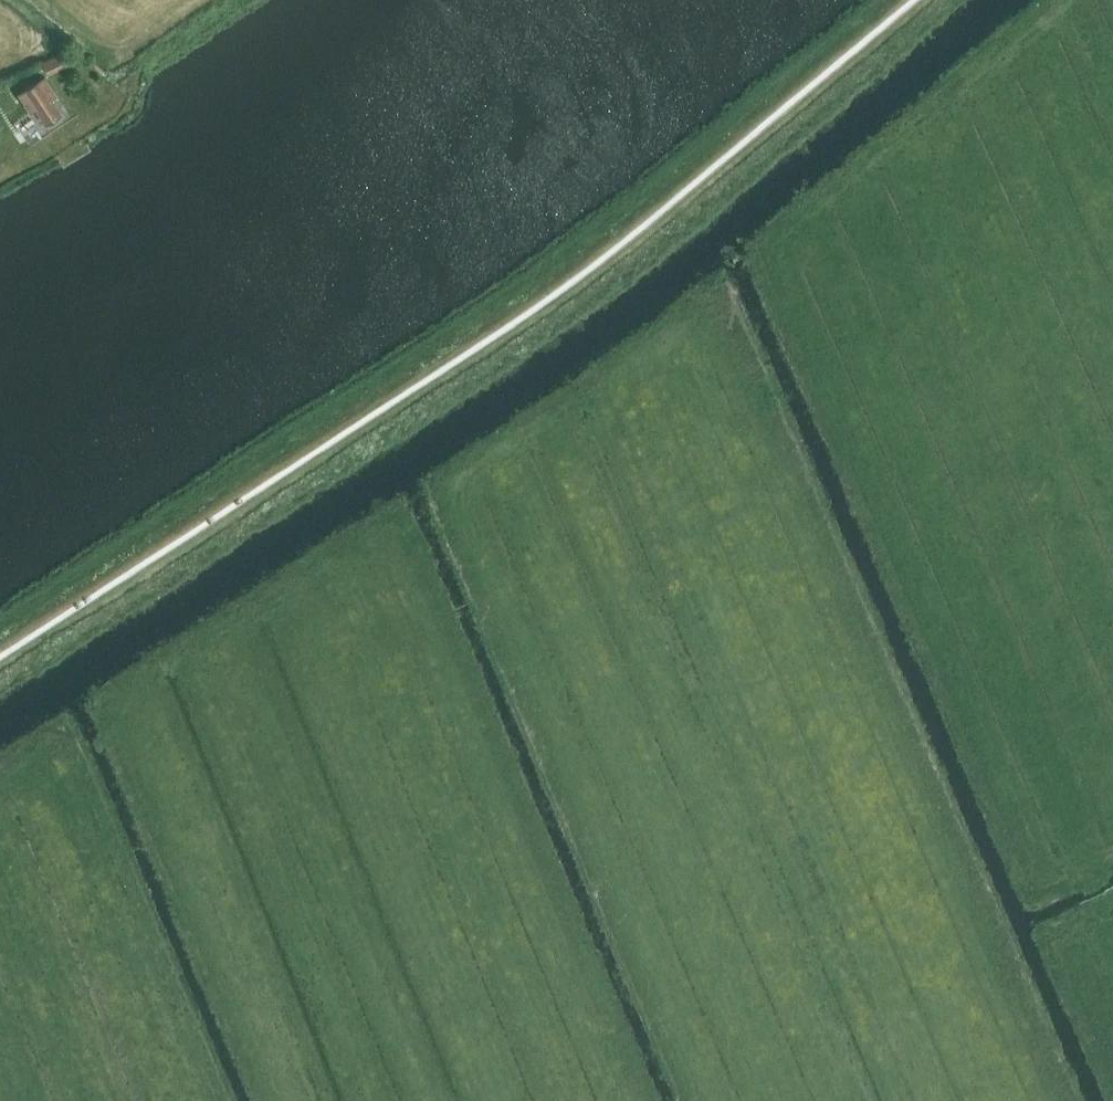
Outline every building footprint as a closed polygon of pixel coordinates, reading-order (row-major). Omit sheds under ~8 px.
[(48,74),(70,63),(63,50),(42,61),(48,74)] [(45,123),(60,113),(51,98),(56,94),(44,77),(18,94),(30,111),(35,108),(45,123)]
